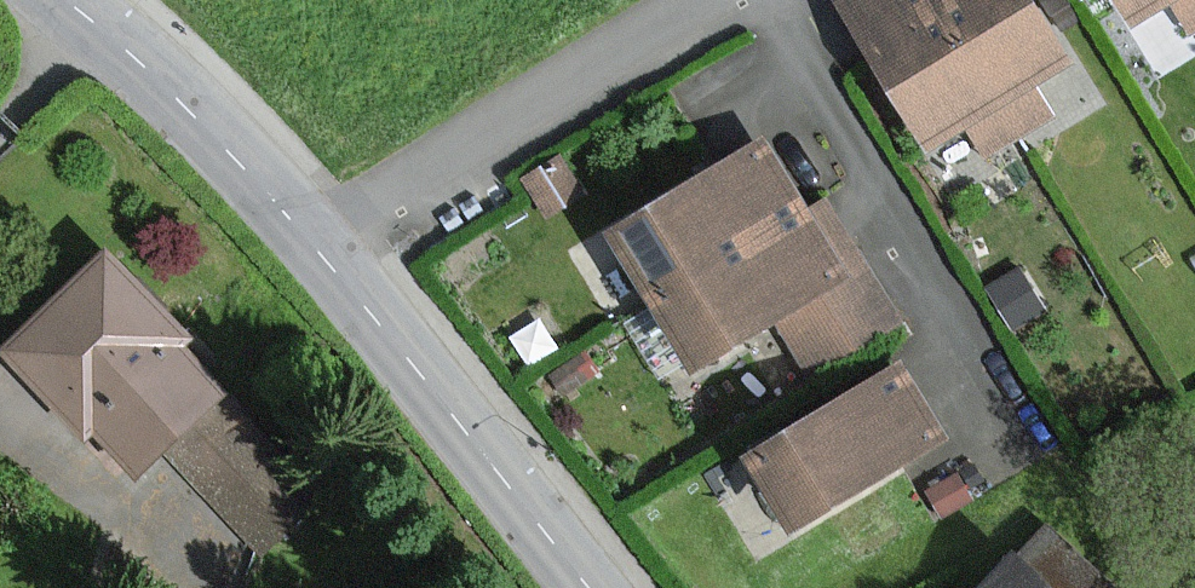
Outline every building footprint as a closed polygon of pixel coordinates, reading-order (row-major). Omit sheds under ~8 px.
[(994,99),(933,0),(844,0),(929,138),(994,99)] [(1062,57),(1027,0),(933,0),(994,99),(1062,57)] [(1167,0),(1128,0),(1139,18),(1167,0)] [(626,226),(668,297),(814,210),(772,140),(720,171),(626,226)] [(587,193),(563,156),(526,180),(550,217),(587,193)] [(839,357),(885,330),(814,210),(668,297),(707,362),(777,321),(809,375),(839,357)] [(181,321),(113,250),(12,345),(35,368),(28,375),(89,439),(100,429),(145,475),(169,453),(227,397),(233,392),(188,345),(197,337),(181,321)] [(1039,313),(1015,273),(984,291),(1008,332),(1039,313)] [(758,455),(797,525),(892,466),(939,436),(896,366),(859,390),(758,455)] [(227,397),(169,453),(252,539),(266,553),(324,498),(227,397)] [(973,500),(958,476),(932,491),(947,515),(973,500)] [(1012,564),(989,587),(1037,587),(1012,564)]
